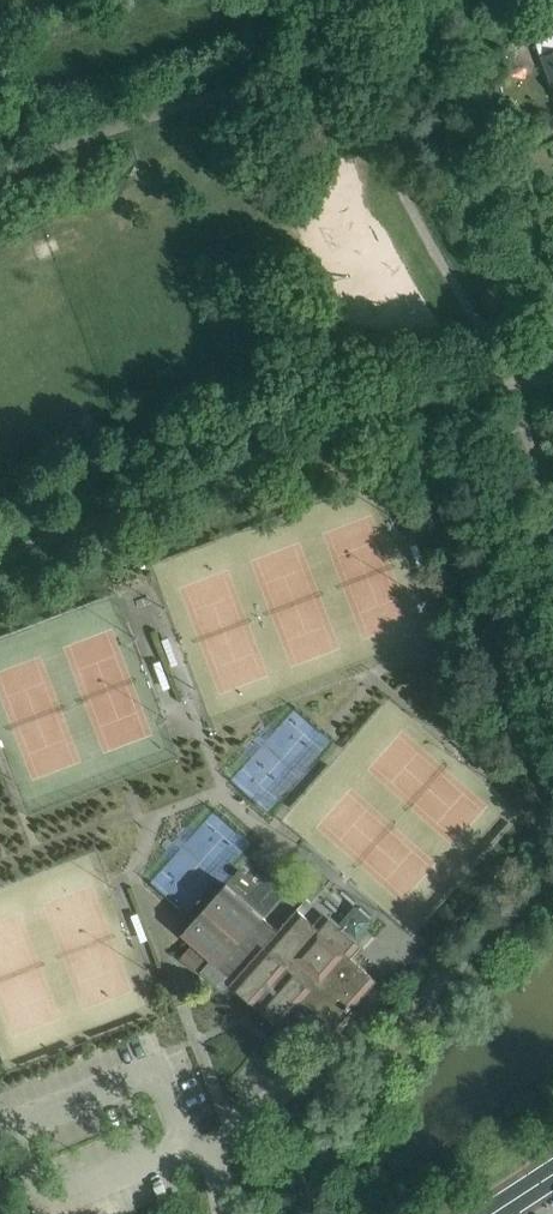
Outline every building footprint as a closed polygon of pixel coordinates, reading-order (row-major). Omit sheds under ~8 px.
[(542,60),(552,87),(552,56),(542,60)] [(486,442),(498,437),(491,421),(479,426),(486,442)] [(320,1011),(318,1014),(334,1029),(378,981),(360,965),(296,909),(278,929),(227,883),(182,934),(211,959),(201,971),(225,992),(232,984),(280,1028),(306,998),(320,1011)] [(340,887),(324,908),(357,933),(364,924),(352,915),(361,903),(340,887)] [(358,1051),(367,1041),(358,1033),(350,1043),(358,1051)]
